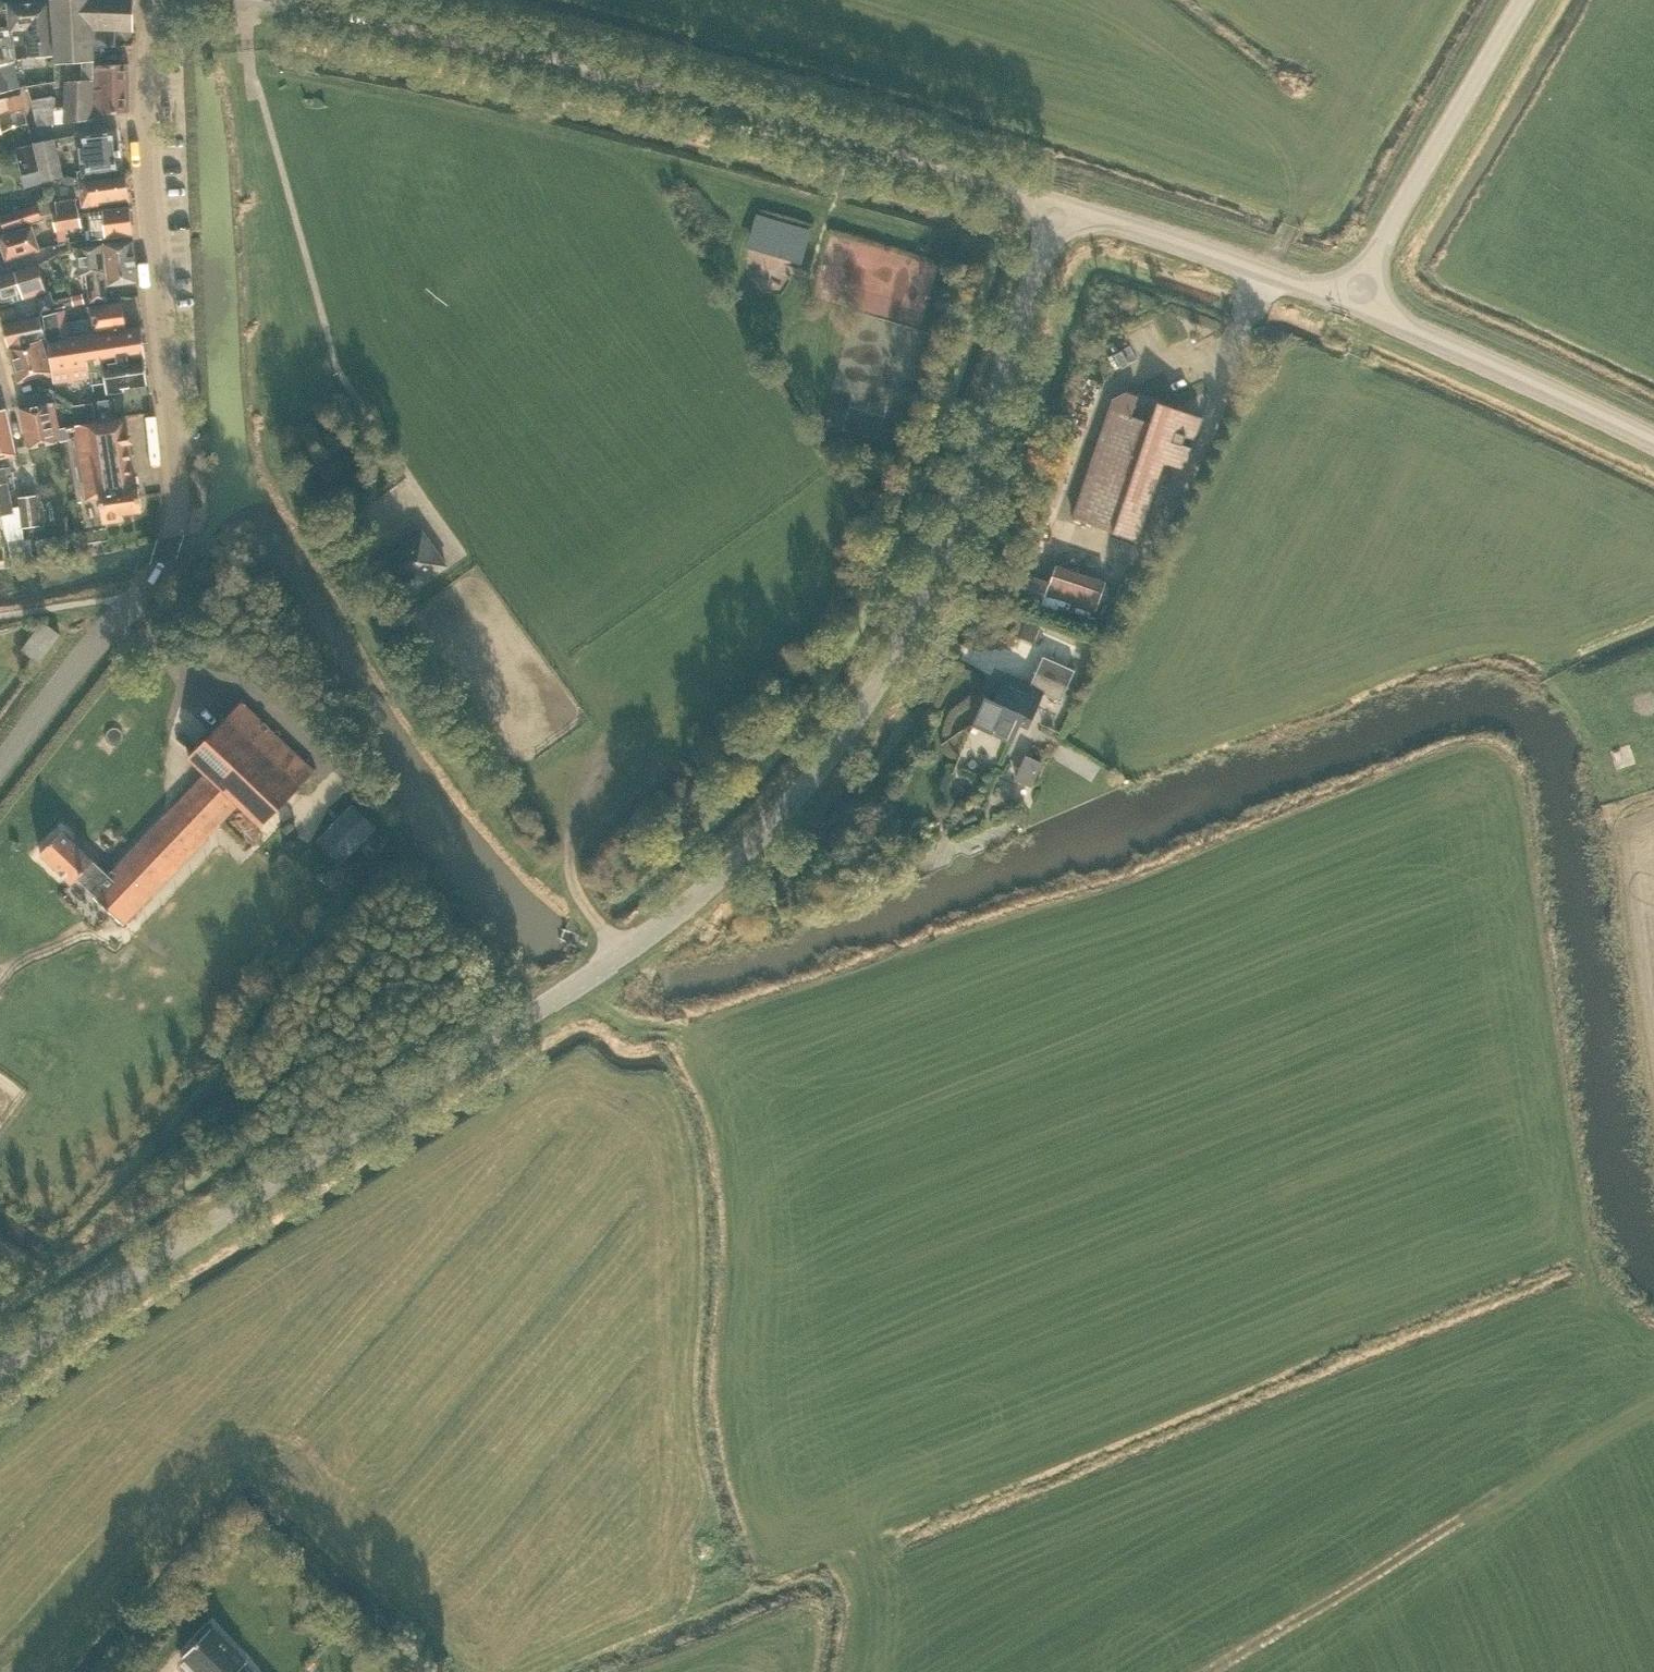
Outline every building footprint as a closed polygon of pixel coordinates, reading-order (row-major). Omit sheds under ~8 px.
[(11,32),(13,31),(16,58),(55,54),(50,0),(36,0),(7,3),(11,32)] [(56,54),(56,62),(83,60),(82,79),(94,79),(94,65),(94,45),(95,45),(114,45),(115,28),(134,29),(133,0),(52,0),(56,54)] [(15,60),(7,11),(0,13),(0,64),(15,60)] [(129,111),(129,63),(94,65),(94,114),(129,111)] [(17,74),(0,79),(0,93),(21,87),(17,74)] [(94,79),(82,79),(65,81),(64,122),(92,119),(94,79)] [(10,111),(24,108),(21,94),(7,97),(10,111)] [(31,100),(37,126),(57,123),(55,97),(31,100)] [(79,134),(83,170),(78,171),(79,176),(84,175),(84,176),(122,171),(118,129),(79,134)] [(35,143),(44,181),(63,179),(54,139),(35,143)] [(16,147),(23,175),(41,170),(34,143),(16,147)] [(79,178),(83,206),(130,200),(126,171),(79,178)] [(82,226),(80,214),(79,208),(76,208),(75,197),(53,200),(54,212),(52,212),(56,230),(82,226)] [(49,201),(38,205),(42,216),(52,213),(49,201)] [(89,212),(91,239),(133,234),(130,207),(89,212)] [(5,231),(31,223),(27,208),(0,217),(5,231)] [(757,247),(764,251),(773,252),(780,248),(802,255),(809,231),(758,216),(751,240),(757,247)] [(6,259),(39,249),(32,226),(0,236),(0,240),(6,259)] [(58,233),(60,243),(79,241),(77,230),(58,233)] [(105,244),(109,285),(137,281),(133,240),(105,244)] [(77,247),(80,275),(87,274),(90,302),(108,300),(102,244),(77,247)] [(47,292),(38,264),(0,276),(0,306),(47,292)] [(40,313),(55,309),(51,293),(36,298),(40,313)] [(85,303),(83,293),(72,295),(74,305),(85,303)] [(89,306),(93,334),(126,328),(122,301),(89,306)] [(1,321),(16,317),(13,307),(0,310),(0,317),(1,321)] [(2,324),(9,347),(19,381),(52,372),(41,334),(46,333),(40,313),(40,312),(2,324)] [(125,390),(124,387),(148,384),(145,358),(146,358),(142,327),(83,335),(71,337),(69,324),(68,316),(45,319),(54,382),(90,376),(91,381),(105,379),(107,393),(125,390)] [(82,322),(69,324),(71,337),(83,335),(82,322)] [(1110,408),(1072,517),(1137,539),(1164,461),(1184,468),(1201,417),(1157,402),(1151,422),(1130,415),(1137,395),(1126,391),(1113,398),(1110,408)] [(99,401),(102,420),(116,418),(113,399),(99,401)] [(57,441),(68,438),(66,427),(59,428),(53,402),(21,409),(29,447),(57,441)] [(16,454),(6,408),(0,410),(0,457),(16,454)] [(126,417),(77,425),(87,499),(100,497),(104,523),(124,520),(123,513),(142,511),(138,485),(135,486),(126,417)] [(40,525),(36,494),(17,496),(19,511),(13,512),(6,474),(11,472),(9,466),(0,467),(0,515),(2,514),(11,560),(25,557),(20,528),(40,525)] [(341,548),(362,578),(378,567),(394,590),(407,581),(412,588),(446,564),(422,530),(376,562),(357,536),(341,548)] [(60,535),(43,537),(45,550),(62,548),(60,535)] [(1096,610),(1105,584),(1054,567),(1050,581),(1046,593),(1096,610)] [(1022,575),(1011,571),(999,601),(1012,605),(1038,614),(1046,593),(1050,581),(1023,572),(1022,575)] [(1032,642),(1042,617),(1029,612),(1019,637),(1032,642)] [(22,650),(40,662),(61,634),(43,621),(22,650)] [(1005,674),(993,700),(985,696),(972,723),(1012,741),(1020,723),(1029,726),(1043,693),(1061,701),(1074,670),(1043,656),(1030,686),(1005,674)] [(62,831),(40,853),(72,883),(78,877),(93,891),(91,893),(124,925),(238,805),(250,816),(261,826),(314,770),(242,702),(189,757),(206,773),(108,875),(62,831)] [(1041,768),(1023,760),(1017,773),(1035,781),(1041,768)] [(366,813),(353,800),(319,835),(331,847),(366,813)] [(245,821),(250,816),(238,805),(124,925),(164,963),(274,847),(245,821)] [(978,819),(975,810),(962,815),(965,823),(978,819)] [(182,1655),(186,1659),(183,1662),(183,1666),(189,1671),(250,1671),(243,1665),(247,1661),(211,1626),(182,1655)]
